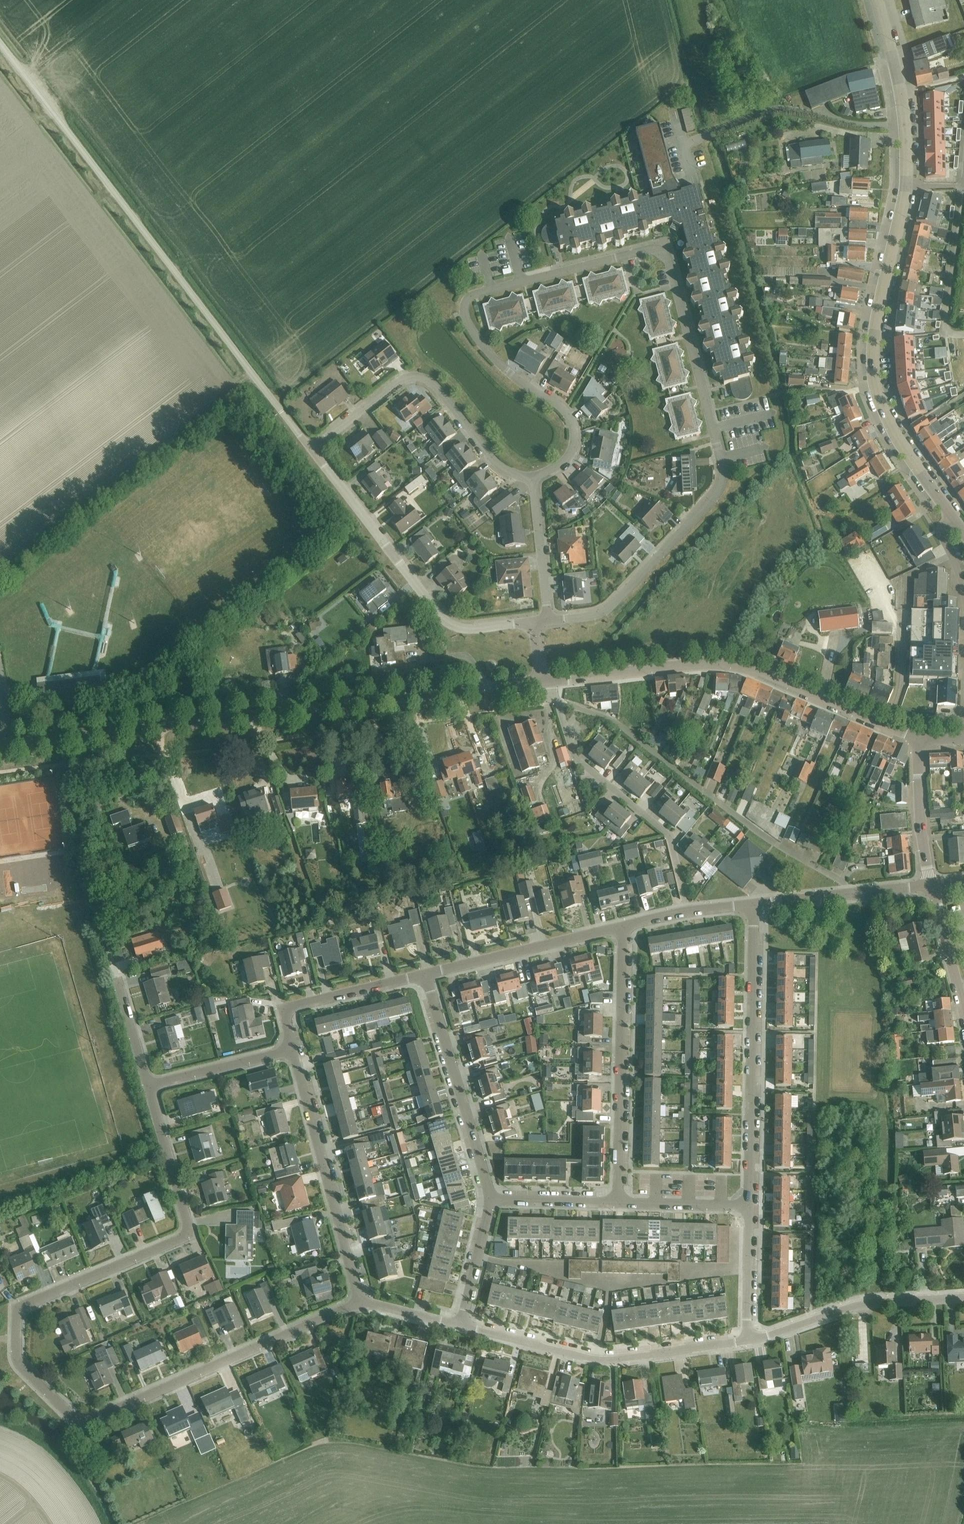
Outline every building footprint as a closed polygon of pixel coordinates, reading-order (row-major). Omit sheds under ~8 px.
[(926,0),(908,0),(915,28),(947,20),(942,0),(931,0),(926,1),(926,0)] [(917,87),(926,85),(932,84),(932,83),(949,78),(946,68),(936,71),(937,76),(931,77),(929,70),(926,60),(954,49),(949,36),(927,45),(911,51),(911,52),(916,73),(914,73),(917,87)] [(851,94),(875,89),(871,71),(846,77),(805,93),(811,109),(849,95),(851,94)] [(879,108),(875,89),(851,94),(856,113),(866,111),(864,104),(868,103),(870,110),(879,108)] [(943,94),(923,95),(923,109),(943,108),(943,94)] [(843,108),(840,113),(847,116),(849,110),(843,108)] [(943,108),(923,109),(924,123),(943,122),(943,108)] [(676,112),(679,121),(685,119),(682,110),(676,112)] [(651,226),(672,221),(672,224),(679,228),(682,227),(688,247),(685,248),(687,252),(684,253),(682,258),(686,262),(690,278),(687,279),(686,285),(690,289),(693,288),(695,296),(692,297),(690,302),(694,306),(697,305),(702,325),(699,326),(698,331),(702,335),(704,334),(707,342),(704,343),(702,348),(706,352),(709,352),(713,368),(712,373),(716,377),(719,376),(720,381),(722,380),(723,385),(731,383),(734,393),(735,396),(737,398),(740,399),(744,399),(747,397),(749,395),(750,392),(750,389),(747,378),(749,377),(747,371),(750,371),(749,366),(752,365),(753,360),(749,356),(746,357),(744,349),(747,348),(749,343),(745,339),(742,339),(737,320),(740,319),(741,314),(737,310),(734,310),(732,302),(735,301),(737,296),(733,292),(730,293),(725,273),(728,272),(729,267),(725,263),(722,264),(720,256),(723,255),(725,250),(721,246),(718,246),(717,242),(714,243),(712,237),(709,238),(701,206),(703,206),(698,188),(681,192),(673,177),(659,125),(652,127),(650,120),(642,126),(643,129),(636,131),(654,201),(649,203),(649,199),(643,201),(642,198),(638,199),(637,196),(631,195),(627,199),(628,202),(620,204),(619,201),(614,199),(610,203),(611,206),(591,211),(590,208),(585,207),(581,211),(582,214),(574,216),(573,213),(567,211),(564,215),(564,218),(560,219),(561,222),(555,224),(555,226),(550,227),(547,228),(544,231),(543,234),(543,237),(545,240),(547,242),(551,243),(554,243),(558,242),(560,250),(565,248),(566,251),(570,249),(571,252),(576,254),(580,250),(596,246),(597,249),(602,250),(606,246),(606,243),(614,241),(614,244),(620,246),(624,242),(623,239),(639,235),(644,236),(648,232),(647,229),(652,228),(651,226)] [(943,122),(924,123),(924,136),(944,136),(943,122)] [(944,136),(924,136),(925,150),(944,150),(944,136)] [(843,157),(843,169),(849,169),(849,170),(867,170),(868,153),(870,153),(870,140),(850,140),(849,157),(843,157)] [(798,145),(788,148),(790,168),(802,166),(814,165),(813,159),(832,156),(832,153),(830,153),(828,141),(798,145)] [(944,150),(925,150),(925,164),(945,164),(944,150)] [(945,164),(925,164),(925,178),(945,178),(945,164)] [(868,180),(852,179),(840,181),(839,195),(867,197),(868,180)] [(785,190),(781,197),(787,199),(791,193),(785,190)] [(922,193),(919,207),(938,212),(942,198),(922,193)] [(847,207),(847,199),(831,198),(831,206),(847,207)] [(919,207),(916,221),(935,226),(938,212),(919,207)] [(814,230),(819,230),(866,230),(867,210),(850,209),(842,209),(842,211),(845,211),(845,218),(841,218),(841,215),(815,214),(814,230)] [(912,236),(928,240),(929,232),(938,234),(938,230),(932,229),(915,225),(912,236)] [(786,229),(777,229),(777,241),(785,241),(786,229)] [(865,243),(866,230),(819,230),(819,247),(831,247),(831,235),(840,236),(840,242),(865,243)] [(938,230),(938,234),(937,238),(948,240),(950,233),(938,230)] [(912,236),(910,248),(925,251),(930,252),(930,250),(928,249),(930,240),(928,240),(912,236)] [(864,262),(865,249),(848,248),(826,247),(826,248),(826,254),(826,264),(827,264),(826,268),(831,268),(835,268),(835,262),(835,253),(847,253),(847,261),(864,262)] [(910,248),(907,259),(923,263),(925,251),(910,248)] [(907,259),(904,271),(920,274),(923,263),(907,259)] [(608,273),(596,276),(590,273),(587,278),(582,280),(588,305),(594,304),(599,307),(602,301),(615,298),(620,301),(623,296),(628,295),(622,269),(616,271),(611,268),(608,273)] [(861,283),(863,271),(847,268),(839,268),(837,279),(845,280),(861,283)] [(904,271),(901,282),(917,285),(919,276),(927,278),(925,284),(931,285),(933,276),(924,275),(920,274),(904,271)] [(776,277),(776,284),(785,285),(785,277),(776,277)] [(830,287),(830,279),(802,277),(802,286),(830,287)] [(579,308),(572,282),(566,284),(561,281),(558,286),(546,289),(541,286),(538,291),(532,293),(539,318),(544,316),(549,320),(552,314),(565,311),(570,314),(573,309),(579,308)] [(901,282),(898,294),(914,296),(917,285),(901,282)] [(928,297),(931,297),(941,298),(943,289),(930,287),(928,297)] [(858,291),(844,288),(842,288),(842,289),(840,290),(839,293),(841,294),(841,295),(834,294),(833,300),(836,300),(836,302),(854,306),(855,303),(856,303),(857,297),(859,296),(859,293),(858,292),(858,291)] [(529,320),(522,295),(517,297),(512,293),(508,299),(496,302),(491,299),(488,304),(482,305),(489,331),(494,329),(500,332),(503,327),(515,324),(520,327),(523,322),(529,320)] [(664,294),(639,301),(640,306),(637,311),(642,315),(646,327),(643,332),(648,335),(649,341),(675,334),(673,329),(676,323),(671,320),(668,308),(671,303),(666,300),(664,294)] [(898,294),(897,307),(920,310),(921,297),(914,296),(898,294)] [(773,296),(765,295),(765,304),(773,304),(773,296)] [(931,297),(931,305),(941,306),(941,298),(931,297)] [(821,307),(822,300),(809,299),(809,307),(821,307)] [(897,308),(896,319),(914,321),(917,322),(918,310),(920,310),(897,307),(897,308)] [(850,317),(851,311),(839,309),(839,310),(836,309),(833,309),(823,308),(822,308),(820,317),(838,320),(836,328),(853,330),(855,318),(850,317)] [(896,319),(895,330),(913,332),(914,321),(896,319)] [(562,340),(551,333),(545,343),(556,350),(562,340)] [(837,348),(850,349),(852,336),(839,335),(837,348)] [(912,339),(894,340),(895,351),(913,350),(913,351),(915,351),(915,339),(912,339)] [(385,342),(363,358),(375,373),(390,361),(391,363),(398,358),(385,342)] [(563,343),(558,352),(563,355),(569,346),(563,343)] [(679,349),(677,344),(652,350),(653,356),(650,361),(655,364),(658,377),(655,382),(661,385),(662,391),(687,384),(686,378),(689,373),(684,370),(681,358),(684,353),(679,349)] [(544,359),(524,347),(515,362),(529,370),(528,371),(535,375),(544,359)] [(837,354),(836,360),(849,361),(850,349),(837,348),(837,349),(829,348),(829,354),(837,354)] [(946,358),(945,348),(934,349),(934,359),(946,358)] [(913,350),(895,351),(895,362),(913,361),(913,351),(913,350)] [(819,358),(818,370),(825,371),(835,372),(848,373),(849,361),(836,360),(826,359),(819,358)] [(566,369),(553,361),(544,376),(551,380),(549,384),(555,387),(556,386),(567,393),(575,379),(564,372),(566,369)] [(913,361),(895,362),(896,373),(914,372),(913,361)] [(600,366),(597,371),(603,374),(606,369),(600,366)] [(835,372),(834,384),(847,385),(848,373),(835,372)] [(914,372),(896,373),(897,388),(897,389),(915,383),(915,382),(914,372)] [(787,385),(803,386),(803,377),(788,376),(787,385)] [(605,392),(596,383),(592,378),(582,395),(589,402),(580,410),(588,419),(592,416),(596,420),(607,410),(602,404),(606,401),(601,396),(605,392)] [(336,381),(310,401),(316,408),(318,407),(323,414),(340,401),(341,402),(348,397),(336,381)] [(915,383),(897,389),(900,399),(918,393),(920,393),(916,381),(915,382),(915,383)] [(843,415),(857,409),(851,396),(842,400),(840,393),(827,399),(832,410),(834,409),(837,416),(843,414),(843,415)] [(918,393),(900,399),(904,409),(921,403),(918,393)] [(690,394),(665,400),(666,406),(663,411),(668,414),(671,427),(668,432),(674,435),(675,440),(700,434),(699,428),(702,423),(697,420),(694,407),(697,402),(691,399),(690,394)] [(411,395),(394,408),(405,422),(419,412),(422,416),(431,409),(422,396),(416,400),(411,395)] [(818,396),(805,398),(806,405),(819,402),(818,396)] [(921,403),(904,409),(907,420),(925,414),(927,413),(923,402),(921,403)] [(857,409),(843,415),(846,421),(838,424),(844,437),(858,431),(854,422),(861,419),(857,409)] [(432,438),(449,425),(445,420),(444,421),(441,417),(432,424),(429,419),(417,429),(422,435),(425,436),(428,433),(432,438)] [(923,417),(910,426),(916,436),(929,427),(937,422),(934,418),(927,422),(924,418),(923,417)] [(929,427),(916,436),(923,446),(951,426),(949,423),(941,428),(937,422),(929,427)] [(449,425),(432,438),(436,443),(430,448),(429,451),(435,458),(437,456),(450,446),(446,442),(455,435),(452,431),(453,430),(449,425)] [(953,425),(951,426),(923,446),(929,455),(941,446),(938,442),(956,430),(953,425)] [(619,451),(614,450),(617,435),(599,431),(598,439),(595,439),(591,459),(594,460),(592,468),(599,469),(598,473),(608,480),(610,480),(612,472),(610,471),(612,462),(617,464),(619,451)] [(859,450),(872,441),(866,431),(853,438),(852,437),(846,440),(850,446),(855,443),(859,450)] [(363,432),(346,445),(356,457),(361,452),(365,457),(371,451),(368,447),(372,444),(363,432)] [(381,432),(372,439),(382,452),(391,445),(381,432)] [(393,433),(390,438),(397,442),(400,437),(393,433)] [(951,440),(941,446),(929,455),(937,467),(949,458),(955,454),(951,448),(955,445),(951,440)] [(865,459),(855,466),(858,470),(868,464),(881,455),(880,456),(878,452),(879,452),(872,441),(859,450),(865,459)] [(821,454),(833,450),(830,442),(818,446),(821,454)] [(412,444),(407,447),(411,453),(416,450),(412,444)] [(453,451),(450,446),(437,456),(442,462),(447,462),(449,460),(452,465),(470,452),(466,447),(465,448),(462,444),(453,451)] [(470,452),(452,465),(456,470),(453,473),(453,476),(458,482),(470,473),(467,469),(476,462),(473,458),(474,457),(470,452)] [(955,454),(949,458),(937,467),(943,474),(958,464),(963,459),(963,453),(961,455),(959,452),(955,454)] [(678,494),(682,494),(682,495),(692,495),(691,489),(694,489),(694,490),(692,453),(692,457),(671,458),(672,478),(679,478),(671,493),(675,494),(678,494)] [(868,464),(858,470),(856,471),(851,475),(845,478),(839,482),(837,484),(840,490),(849,485),(850,487),(855,484),(854,482),(869,472),(867,469),(871,467),(878,478),(891,470),(881,455),(868,464)] [(376,462),(366,470),(371,475),(363,482),(376,499),(388,490),(383,483),(384,482),(381,477),(379,479),(375,473),(381,468),(376,462)] [(958,464),(943,474),(950,485),(963,475),(963,469),(962,470),(958,464)] [(436,482),(441,478),(433,468),(428,472),(436,482)] [(582,473),(573,481),(581,489),(580,490),(584,494),(582,497),(586,501),(589,498),(588,498),(599,487),(598,486),(604,479),(587,468),(582,473)] [(470,473),(458,482),(463,489),(466,490),(469,487),(473,492),(490,479),(486,474),(485,474),(483,471),(474,478),(470,473)] [(950,485),(957,495),(963,490),(963,475),(950,485)] [(421,476),(405,489),(409,494),(425,482),(421,476)] [(494,484),(490,479),(473,492),(477,497),(474,500),(473,503),(479,510),(486,504),(491,500),(488,496),(496,489),(494,485),(494,484)] [(612,494),(618,491),(615,485),(609,489),(612,494)] [(900,486),(887,494),(896,507),(898,510),(898,511),(909,503),(911,503),(908,499),(900,486)] [(565,487),(553,495),(565,511),(581,509),(586,505),(577,493),(572,497),(565,487)] [(496,516),(515,502),(506,491),(487,505),(491,509),(496,516)] [(406,509),(400,500),(389,508),(396,517),(391,521),(401,534),(420,519),(410,506),(406,509)] [(643,508),(635,516),(649,530),(656,522),(655,521),(658,518),(664,524),(672,515),(662,506),(660,509),(656,505),(654,506),(649,502),(648,503),(646,503),(644,504),(643,506),(643,508)] [(898,510),(892,514),(898,524),(916,513),(909,503),(898,511),(898,510)] [(486,504),(479,510),(483,515),(491,509),(487,505),(486,504)] [(447,509),(444,517),(450,519),(453,512),(447,509)] [(465,511),(460,515),(464,520),(469,516),(465,511)] [(519,516),(499,518),(501,538),(504,538),(505,547),(525,545),(524,535),(521,535),(520,530),(519,516)] [(882,523),(866,533),(871,541),(887,532),(882,523)] [(644,539),(631,526),(619,539),(622,542),(612,553),(624,564),(641,547),(638,545),(644,539)] [(917,526),(901,535),(902,536),(917,559),(913,562),(917,568),(935,559),(930,551),(932,550),(917,526)] [(424,529),(409,540),(413,546),(411,547),(416,554),(417,553),(425,564),(438,554),(430,543),(434,541),(424,529)] [(575,529),(557,532),(561,563),(573,562),(573,564),(584,563),(583,551),(581,552),(580,540),(576,540),(575,529)] [(846,555),(864,545),(857,533),(839,543),(846,555)] [(343,555),(337,560),(340,565),(347,560),(343,555)] [(528,571),(527,560),(497,563),(499,582),(509,581),(514,582),(516,600),(531,598),(529,579),(527,579),(526,571),(528,571)] [(454,565),(436,579),(443,588),(445,587),(454,598),(470,586),(454,565)] [(914,580),(913,611),(956,612),(957,600),(947,600),(947,574),(943,574),(943,570),(926,570),(926,574),(922,574),(918,576),(918,580),(914,580)] [(596,572),(588,573),(589,580),(597,579),(596,572)] [(584,589),(583,583),(583,581),(586,581),(585,573),(564,575),(565,582),(563,583),(565,602),(583,600),(582,589),(584,589)] [(330,583),(340,584),(341,574),(331,574),(330,583)] [(373,578),(358,590),(361,594),(360,595),(368,605),(372,602),(378,610),(387,602),(381,594),(387,590),(379,580),(376,583),(373,578)] [(817,612),(819,632),(858,628),(856,608),(817,612)] [(906,633),(906,652),(909,653),(909,679),(923,679),(938,680),(956,681),(957,681),(957,678),(957,670),(957,658),(958,658),(958,651),(957,651),(958,644),(958,636),(958,628),(958,621),(959,612),(956,612),(913,611),(908,610),(908,617),(907,617),(906,627),(910,627),(910,633),(906,633)] [(318,618),(312,620),(315,628),(321,626),(318,618)] [(892,634),(892,624),(872,624),(872,633),(892,634)] [(371,635),(375,631),(371,626),(367,630),(371,635)] [(377,648),(372,648),(373,657),(380,657),(381,665),(383,664),(383,665),(390,665),(390,664),(395,664),(393,645),(391,645),(390,642),(396,641),(396,643),(406,642),(406,640),(407,640),(407,645),(417,644),(416,626),(406,627),(383,630),(384,637),(384,639),(376,640),(377,648)] [(784,644),(777,657),(785,661),(784,663),(791,667),(793,662),(794,662),(797,657),(796,657),(798,651),(784,644)] [(310,645),(305,649),(316,663),(321,659),(310,645)] [(286,649),(266,652),(268,672),(274,671),(275,675),(290,672),(290,670),(288,656),(287,656),(286,649)] [(864,678),(864,665),(852,666),(852,675),(845,690),(856,695),(864,678)] [(864,678),(856,695),(868,700),(875,683),(868,680),(869,665),(864,665),(864,678)] [(875,683),(868,700),(886,707),(893,690),(881,686),(882,682),(883,669),(876,669),(876,682),(875,683)] [(727,693),(728,676),(716,675),(715,693),(727,693)] [(684,676),(667,678),(668,693),(668,695),(676,694),(676,691),(679,691),(679,694),(678,699),(682,700),(684,693),(684,691),(686,690),(685,684),(689,684),(689,683),(688,676),(684,676)] [(727,698),(727,700),(722,710),(727,712),(732,699),(732,693),(739,694),(741,678),(728,676),(727,693),(727,698)] [(667,678),(655,680),(656,694),(668,693),(667,678)] [(754,701),(756,697),(760,686),(746,680),(741,693),(749,696),(744,708),(750,711),(754,701)] [(956,681),(938,680),(937,705),(955,706),(955,696),(956,681)] [(596,688),(592,688),(593,703),(612,701),(610,713),(618,714),(620,701),(618,701),(616,685),(610,686),(611,688),(603,689),(602,687),(596,688)] [(760,686),(756,697),(754,701),(762,704),(761,708),(760,707),(756,717),(761,719),(767,705),(772,691),(760,686)] [(767,705),(761,718),(772,723),(778,709),(784,696),(772,691),(767,705)] [(704,695),(696,713),(702,715),(703,712),(706,713),(712,698),(704,695)] [(795,701),(784,696),(778,709),(784,712),(781,721),(786,723),(789,715),(789,714),(795,701)] [(677,699),(673,710),(677,712),(682,700),(678,699),(677,699)] [(795,701),(789,714),(789,715),(801,720),(806,708),(807,706),(795,701)] [(664,749),(668,736),(659,733),(657,739),(655,738),(668,705),(663,703),(653,728),(649,739),(650,739),(648,743),(664,749)] [(806,708),(801,720),(812,725),(817,713),(806,708)] [(749,718),(752,713),(745,710),(743,715),(749,718)] [(817,713),(812,725),(809,730),(826,737),(828,734),(829,730),(835,718),(835,717),(818,710),(817,713)] [(835,718),(829,730),(844,736),(849,724),(835,718)] [(532,748),(536,759),(546,755),(535,721),(521,726),(529,750),(532,748)] [(692,723),(686,736),(695,740),(699,731),(694,729),(695,724),(692,723)] [(649,739),(653,728),(643,724),(639,735),(649,739)] [(849,724),(844,736),(842,739),(854,745),(861,729),(849,724)] [(539,767),(536,759),(532,748),(529,750),(521,726),(508,730),(522,772),(539,767)] [(861,729),(854,745),(852,749),(864,753),(867,747),(872,734),(861,729)] [(597,763),(607,750),(602,746),(606,742),(598,735),(589,746),(594,750),(588,756),(597,763)] [(875,768),(887,740),(878,736),(871,752),(876,754),(871,767),(875,768)] [(887,740),(875,768),(869,781),(876,784),(886,763),(889,764),(891,759),(897,744),(887,740)] [(667,742),(663,753),(667,754),(671,743),(667,742)] [(891,759),(889,764),(885,774),(890,776),(896,762),(904,765),(908,758),(905,756),(908,749),(897,744),(891,759)] [(607,750),(597,763),(605,770),(609,765),(615,770),(626,757),(620,752),(616,749),(611,745),(607,750)] [(565,748),(555,751),(559,765),(569,762),(565,748)] [(458,758),(457,758),(463,775),(472,772),(477,785),(482,783),(477,770),(481,769),(479,762),(473,764),(470,754),(464,756),(464,754),(458,757),(458,758)] [(961,754),(949,755),(949,764),(950,768),(950,770),(951,770),(951,784),(963,783),(963,776),(961,754)] [(945,768),(944,765),(949,764),(949,755),(929,756),(929,769),(945,768)] [(463,775),(457,758),(444,763),(444,764),(443,764),(445,770),(441,771),(444,781),(457,777),(462,793),(468,791),(463,775)] [(811,762),(809,765),(799,761),(792,777),(805,783),(814,764),(811,762)] [(631,762),(621,775),(628,780),(623,785),(632,792),(642,779),(648,772),(643,768),(641,770),(638,768),(631,762)] [(712,764),(707,779),(720,785),(726,769),(712,764)] [(693,777),(702,781),(706,772),(697,768),(693,777)] [(727,771),(722,784),(730,787),(735,774),(727,771)] [(485,780),(489,791),(499,788),(495,777),(485,780)] [(647,783),(642,779),(632,792),(640,799),(655,781),(651,779),(647,783)] [(339,802),(360,799),(359,790),(352,791),(351,780),(336,782),(338,793),(336,793),(337,798),(338,798),(339,802)] [(408,811),(406,797),(401,798),(399,784),(390,785),(390,780),(380,782),(383,802),(385,809),(392,808),(393,813),(408,811)] [(448,796),(442,780),(432,783),(438,799),(448,796)] [(739,789),(742,784),(735,781),(733,787),(739,789)] [(654,799),(663,788),(657,784),(648,794),(654,799)] [(749,802),(755,787),(748,784),(741,799),(749,802)] [(895,795),(896,804),(906,804),(905,786),(891,786),(891,795),(895,795)] [(521,790),(526,805),(536,802),(531,787),(521,790)] [(309,809),(309,813),(318,812),(316,789),(291,791),(293,810),(309,809)] [(732,802),(737,791),(731,789),(727,800),(732,802)] [(245,797),(240,799),(243,811),(249,809),(250,812),(255,810),(256,813),(259,815),(265,813),(267,809),(261,790),(245,795),(245,797)] [(677,800),(673,796),(667,791),(657,804),(663,809),(659,814),(667,821),(677,808),(673,805),(677,800)] [(685,801),(692,811),(702,804),(694,794),(685,801)] [(284,813),(282,807),(279,796),(272,798),(277,815),(284,813)] [(102,812),(96,798),(90,800),(96,814),(102,812)] [(608,828),(622,810),(614,803),(608,810),(603,805),(594,816),(608,828)] [(213,805),(194,811),(201,834),(220,829),(222,834),(233,830),(228,815),(217,819),(213,805)] [(361,805),(354,806),(355,816),(356,824),(368,823),(367,815),(362,815),(361,805)] [(533,826),(550,820),(545,805),(528,811),(533,826)] [(682,812),(677,808),(667,821),(675,828),(690,810),(686,807),(682,812)] [(839,812),(827,807),(823,817),(835,822),(839,812)] [(566,809),(558,812),(560,817),(568,815),(566,809)] [(149,839),(145,825),(133,829),(129,819),(131,818),(128,810),(110,816),(113,825),(121,822),(124,832),(123,832),(128,846),(149,839)] [(631,817),(622,810),(608,828),(621,838),(630,828),(625,824),(631,817)] [(785,829),(790,818),(779,813),(774,824),(785,829)] [(189,848),(183,832),(177,814),(165,818),(171,836),(179,833),(180,836),(172,839),(177,852),(189,848)] [(293,815),(286,816),(293,832),(295,832),(293,815)] [(894,815),(880,816),(881,831),(905,829),(904,815),(894,816),(894,815)] [(721,817),(716,823),(721,826),(722,825),(725,821),(721,817)] [(794,843),(799,830),(789,826),(783,838),(794,843)] [(546,827),(535,830),(536,835),(548,832),(546,827)] [(738,831),(733,838),(738,842),(743,835),(738,831)] [(948,840),(950,865),(963,864),(963,832),(952,833),(952,840),(948,840)] [(813,839),(801,833),(797,844),(809,849),(813,839)] [(692,862),(707,844),(709,842),(703,838),(701,840),(694,834),(685,845),(689,848),(684,855),(692,862)] [(866,836),(860,836),(861,844),(867,843),(879,842),(878,835),(866,836)] [(893,857),(908,855),(906,837),(886,839),(887,850),(892,849),(893,856),(893,857)] [(813,839),(809,849),(822,854),(826,844),(813,839)] [(662,841),(653,843),(655,849),(663,847),(662,841)] [(731,861),(727,857),(718,869),(743,889),(768,857),(747,841),(731,861)] [(635,844),(623,847),(625,857),(638,854),(635,844)] [(720,855),(707,844),(692,862),(701,869),(706,862),(711,866),(720,855)] [(839,850),(837,856),(842,858),(848,861),(850,855),(845,853),(839,850)] [(317,861),(317,851),(306,852),(307,862),(317,861)] [(599,852),(586,855),(589,868),(602,864),(599,852)] [(909,872),(908,855),(893,857),(893,856),(888,856),(888,865),(889,874),(909,872)] [(838,868),(842,858),(837,856),(832,866),(838,868)] [(581,869),(578,858),(572,859),(574,871),(581,869)] [(844,871),(848,861),(842,858),(838,868),(844,871)] [(868,858),(869,866),(879,865),(878,858),(868,858)] [(648,877),(652,890),(665,887),(661,869),(647,873),(648,877)] [(565,909),(579,905),(577,897),(584,895),(579,877),(567,880),(568,885),(559,887),(565,909)] [(636,884),(630,885),(633,897),(639,896),(640,897),(653,894),(652,890),(648,877),(635,880),(636,884)] [(525,883),(529,899),(534,898),(539,915),(553,912),(548,891),(535,894),(532,881),(525,883)] [(529,899),(525,883),(518,885),(521,897),(509,900),(510,903),(503,905),(507,921),(513,920),(514,921),(528,918),(524,900),(529,899)] [(633,897),(630,885),(597,893),(601,910),(629,903),(628,898),(633,897)] [(226,890),(213,895),(219,912),(232,907),(226,890)] [(346,900),(348,906),(356,903),(354,897),(346,900)] [(399,901),(396,905),(402,909),(405,904),(399,901)] [(466,904),(459,906),(463,923),(470,921),(472,931),(481,929),(481,927),(487,926),(487,928),(496,925),(492,909),(469,914),(466,904)] [(428,920),(433,941),(451,936),(449,927),(455,925),(451,907),(444,909),(446,916),(428,920)] [(401,924),(388,927),(390,935),(392,935),(396,950),(405,948),(404,946),(404,944),(407,943),(407,945),(416,943),(412,926),(420,924),(416,909),(408,911),(410,919),(400,922),(401,924)] [(904,929),(897,931),(899,941),(906,939),(913,965),(929,961),(919,923),(903,927),(904,929)] [(731,926),(718,928),(721,943),(733,941),(731,926)] [(721,943),(718,928),(707,930),(709,945),(721,943)] [(375,936),(351,942),(355,958),(371,954),(371,956),(379,954),(377,944),(383,943),(380,929),(373,931),(375,936)] [(709,945),(707,930),(695,932),(697,947),(709,945)] [(158,932),(131,940),(136,956),(142,954),(144,958),(152,956),(151,952),(163,948),(158,932)] [(697,947),(695,932),(683,934),(686,949),(697,947)] [(303,934),(296,935),(298,946),(305,944),(303,934)] [(686,949),(683,934),(671,936),(674,951),(686,949)] [(671,936),(660,938),(662,953),(674,951),(671,936)] [(322,956),(324,967),(342,963),(336,938),(327,941),(328,944),(320,946),(320,943),(311,945),(314,958),(322,956)] [(662,953),(660,938),(647,940),(650,955),(662,953)] [(280,953),(285,977),(302,972),(299,961),(305,960),(302,948),(280,953)] [(244,962),(249,986),(265,982),(262,969),(270,967),(266,951),(258,953),(259,958),(244,962)] [(593,967),(590,954),(579,956),(584,975),(586,984),(592,983),(592,981),(602,978),(599,966),(593,967)] [(778,955),(777,967),(793,968),(793,955),(778,955)] [(584,975),(579,956),(569,959),(572,972),(567,974),(570,987),(580,985),(578,976),(584,975)] [(187,960),(176,963),(178,971),(184,970),(189,968),(187,960)] [(543,965),(547,984),(553,982),(554,989),(565,987),(562,975),(556,976),(553,963),(543,965)] [(536,982),(530,983),(533,994),(538,993),(539,995),(549,993),(547,984),(543,965),(533,968),(536,982)] [(153,979),(169,974),(167,967),(151,972),(153,979)] [(777,967),(777,979),(792,980),(793,968),(777,967)] [(506,975),(510,993),(516,992),(518,1000),(528,998),(525,984),(519,985),(516,972),(506,975)] [(510,993),(506,975),(495,977),(498,990),(493,992),(496,1004),(506,1001),(504,994),(510,993)] [(647,989),(662,990),(663,977),(648,977),(647,989)] [(913,989),(910,977),(897,981),(899,989),(904,988),(905,991),(913,989)] [(718,990),(733,990),(734,978),(718,978),(718,990)] [(150,997),(153,1007),(169,1002),(163,979),(144,984),(148,997),(150,997)] [(777,979),(777,991),(792,992),(792,980),(777,979)] [(469,984),(473,1002),(479,1001),(481,1007),(491,1005),(488,993),(483,994),(479,981),(469,984)] [(473,1002),(469,984),(458,986),(462,1000),(456,1001),(459,1013),(469,1011),(468,1003),(473,1002)] [(662,990),(647,989),(647,1002),(662,1002),(662,990)] [(733,990),(718,990),(718,1002),(733,1003),(733,990)] [(792,992),(777,991),(776,1003),(792,1003),(792,992)] [(603,992),(589,996),(591,1003),(591,1004),(603,1004),(603,992)] [(573,997),(566,999),(568,1009),(575,1007),(573,997)] [(208,1015),(216,1013),(212,998),(205,1000),(208,1015)] [(249,998),(230,1003),(232,1010),(235,1026),(240,1025),(243,1039),(264,1034),(261,1023),(255,1024),(249,998)] [(396,1001),(400,1016),(412,1013),(408,998),(396,1001)] [(932,1001),(925,1001),(926,1013),(933,1013),(950,1011),(949,999),(932,1001)] [(400,1016),(396,1001),(385,1003),(388,1018),(400,1016)] [(647,1002),(647,1014),(662,1014),(662,1002),(647,1002)] [(733,1003),(718,1002),(718,1014),(733,1014),(733,1003)] [(388,1018),(385,1003),(373,1006),(377,1021),(388,1018)] [(792,1003),(776,1003),(776,1015),(792,1015),(792,1003)] [(373,1006),(361,1009),(365,1024),(377,1021),(373,1006)] [(203,1013),(201,1007),(194,1009),(196,1015),(203,1013)] [(543,1007),(535,1009),(537,1016),(545,1014),(543,1007)] [(365,1024),(361,1009),(350,1012),(353,1027),(365,1024)] [(584,1027),(602,1027),(602,1016),(590,1016),(590,1010),(578,1010),(578,1021),(584,1021),(584,1027)] [(926,1013),(916,1014),(917,1021),(928,1020),(929,1025),(920,1026),(921,1033),(926,1032),(929,1032),(952,1030),(950,1011),(933,1013),(926,1013)] [(350,1012),(338,1015),(342,1030),(353,1027),(350,1012)] [(675,1022),(675,1014),(662,1014),(647,1014),(647,1026),(661,1027),(662,1022),(675,1022)] [(733,1014),(718,1014),(717,1027),(733,1027),(733,1014)] [(342,1030),(338,1015),(326,1018),(330,1032),(342,1030)] [(792,1015),(776,1015),(776,1027),(791,1028),(792,1015)] [(158,1032),(165,1054),(180,1050),(173,1027),(181,1025),(178,1017),(165,1020),(167,1029),(158,1032)] [(330,1032),(326,1018),(314,1020),(318,1035),(330,1032)] [(495,1020),(487,1022),(488,1028),(496,1026),(495,1020)] [(480,1031),(479,1025),(463,1029),(464,1034),(480,1031)] [(661,1027),(647,1026),(646,1039),(661,1039),(661,1027)] [(504,1027),(493,1029),(494,1035),(505,1031),(504,1027)] [(602,1027),(584,1027),(584,1032),(578,1032),(577,1043),(589,1043),(590,1037),(602,1038),(602,1027)] [(929,1032),(926,1032),(927,1044),(939,1043),(954,1042),(952,1030),(929,1032)] [(493,1047),(490,1036),(488,1037),(486,1031),(475,1035),(476,1040),(467,1043),(470,1053),(487,1048),(493,1047)] [(900,1035),(890,1036),(890,1041),(891,1047),(898,1047),(897,1041),(900,1040),(900,1035)] [(330,1036),(323,1038),(327,1054),(334,1052),(330,1036)] [(535,1036),(526,1037),(526,1045),(536,1045),(535,1036)] [(548,1036),(540,1036),(540,1045),(548,1045),(548,1036)] [(717,1037),(717,1049),(732,1050),(732,1037),(717,1037)] [(776,1050),(791,1050),(791,1038),(776,1038),(776,1050)] [(661,1039),(646,1039),(646,1051),(661,1051),(661,1039)] [(410,1058),(425,1054),(421,1041),(406,1046),(410,1058)] [(493,1047),(487,1048),(470,1053),(473,1063),(482,1061),(484,1066),(497,1062),(493,1047)] [(601,1065),(601,1054),(589,1054),(589,1048),(577,1048),(577,1064),(601,1065)] [(732,1050),(717,1049),(717,1061),(732,1062),(732,1050)] [(791,1050),(776,1050),(775,1062),(791,1062),(791,1050)] [(646,1051),(646,1063),(661,1063),(661,1051),(646,1051)] [(429,1066),(425,1054),(410,1058),(414,1071),(429,1066)] [(932,1067),(956,1065),(955,1055),(931,1057),(932,1067)] [(327,1078),(342,1074),(339,1061),(324,1065),(327,1078)] [(717,1061),(717,1073),(732,1073),(732,1062),(717,1061)] [(775,1062),(775,1074),(791,1074),(791,1062),(775,1062)] [(661,1063),(646,1063),(646,1076),(660,1076),(661,1063)] [(601,1065),(577,1064),(577,1081),(589,1081),(589,1075),(601,1075),(601,1065)] [(414,1071),(406,1073),(410,1085),(417,1083),(432,1078),(429,1066),(414,1071)] [(481,1089),(497,1084),(496,1079),(500,1078),(497,1067),(485,1071),(487,1076),(478,1079),(481,1089)] [(932,1073),(919,1074),(920,1084),(927,1084),(944,1082),(958,1081),(957,1067),(931,1070),(932,1073)] [(268,1100),(280,1097),(273,1071),(247,1078),(251,1092),(259,1090),(260,1093),(266,1092),(268,1100)] [(732,1073),(717,1073),(716,1085),(732,1085),(732,1073)] [(342,1074),(327,1078),(331,1090),(345,1086),(342,1074)] [(791,1074),(775,1074),(775,1086),(790,1087),(791,1074)] [(813,1084),(813,1074),(803,1074),(803,1083),(808,1083),(808,1084),(813,1084)] [(436,1091),(432,1078),(417,1083),(421,1095),(436,1091)] [(645,1080),(645,1093),(660,1093),(660,1080),(645,1080)] [(927,1084),(920,1084),(921,1096),(928,1095),(939,1094),(939,1102),(945,1101),(945,1102),(960,1101),(958,1081),(944,1082),(927,1084)] [(499,1090),(497,1084),(481,1089),(484,1099),(493,1097),(494,1102),(506,1099),(503,1089),(499,1090)] [(576,1102),(600,1102),(601,1092),(589,1091),(589,1086),(577,1085),(576,1102)] [(716,1085),(716,1097),(731,1097),(732,1085),(716,1085)] [(345,1086),(331,1090),(334,1102),(349,1098),(345,1086)] [(439,1103),(436,1091),(421,1095),(424,1107),(439,1103)] [(207,1093),(179,1101),(182,1112),(191,1110),(192,1116),(211,1110),(209,1104),(215,1102),(213,1092),(207,1094),(207,1093)] [(660,1093),(645,1093),(645,1105),(660,1105),(660,1093)] [(775,1108),(790,1108),(797,1109),(798,1097),(790,1096),(775,1096),(775,1108)] [(731,1097),(716,1097),(716,1109),(731,1110),(731,1097)] [(352,1111),(349,1098),(334,1102),(337,1115),(352,1111)] [(600,1102),(576,1102),(576,1108),(572,1108),(572,1118),(576,1118),(576,1121),(593,1122),(593,1113),(600,1113),(600,1102)] [(424,1107),(427,1114),(416,1118),(418,1123),(428,1120),(443,1115),(439,1103),(424,1107)] [(491,1125),(508,1120),(505,1110),(509,1109),(507,1103),(496,1107),(497,1112),(488,1115),(491,1125)] [(541,1103),(533,1105),(535,1112),(543,1110),(541,1103)] [(645,1105),(644,1117),(660,1117),(660,1105),(645,1105)] [(272,1107),(256,1111),(258,1117),(265,1115),(271,1137),(289,1132),(284,1110),(273,1113),(272,1107)] [(379,1107),(369,1110),(372,1118),(381,1116),(379,1107)] [(775,1108),(774,1120),(790,1121),(790,1108),(775,1108)] [(352,1111),(337,1115),(340,1127),(355,1123),(352,1111)] [(963,1122),(962,1121),(961,1116),(950,1117),(949,1111),(933,1113),(934,1125),(941,1124),(942,1130),(963,1128),(963,1122)] [(243,1116),(245,1123),(256,1119),(254,1113),(243,1116)] [(397,1115),(391,1117),(394,1125),(395,1130),(402,1128),(399,1123),(397,1115)] [(660,1117),(644,1117),(644,1129),(659,1130),(660,1117)] [(444,1119),(427,1125),(414,1128),(416,1135),(425,1133),(424,1131),(428,1130),(430,1136),(448,1131),(444,1119)] [(508,1120),(491,1125),(494,1135),(503,1132),(505,1138),(517,1135),(515,1129),(511,1130),(508,1120)] [(716,1120),(716,1132),(731,1132),(731,1120),(716,1120)] [(774,1120),(774,1132),(789,1132),(790,1121),(774,1120)] [(358,1136),(355,1123),(340,1127),(344,1140),(358,1136)] [(193,1139),(190,1140),(192,1149),(194,1148),(198,1163),(215,1158),(209,1135),(212,1134),(210,1127),(191,1132),(193,1139)] [(605,1128),(587,1128),(586,1142),(601,1142),(601,1137),(605,1137),(605,1128)] [(963,1135),(963,1134),(963,1131),(963,1128),(942,1130),(942,1136),(936,1137),(937,1148),(952,1147),(951,1141),(963,1140),(963,1135)] [(644,1129),(644,1142),(659,1142),(659,1130),(644,1129)] [(451,1143),(448,1131),(430,1136),(434,1148),(451,1143)] [(716,1132),(715,1144),(731,1144),(731,1132),(716,1132)] [(789,1132),(774,1132),(774,1144),(789,1144),(789,1132)] [(372,1136),(368,1137),(369,1142),(373,1141),(374,1145),(382,1143),(379,1134),(372,1136)] [(355,1146),(346,1148),(347,1154),(350,1166),(367,1161),(365,1155),(374,1152),(376,1152),(374,1145),(373,1141),(369,1142),(368,1137),(356,1140),(354,1141),(355,1146)] [(601,1142),(586,1142),(586,1156),(596,1156),(601,1156),(601,1150),(604,1150),(604,1142),(601,1142)] [(659,1142),(644,1142),(644,1154),(659,1154),(659,1142)] [(451,1143),(434,1148),(437,1159),(455,1154),(451,1143)] [(300,1173),(298,1165),(292,1144),(269,1150),(277,1179),(291,1175),(300,1173)] [(731,1144),(715,1144),(715,1156),(730,1156),(731,1144)] [(774,1144),(774,1156),(789,1156),(789,1144),(774,1144)] [(934,1152),(922,1153),(924,1166),(935,1165),(936,1175),(944,1174),(958,1173),(956,1157),(946,1158),(946,1151),(934,1152)] [(455,1154),(437,1159),(441,1171),(442,1177),(460,1171),(458,1166),(455,1154)] [(659,1154),(644,1154),(643,1167),(659,1167),(659,1154)] [(596,1156),(586,1156),(586,1169),(596,1169),(601,1169),(601,1164),(604,1164),(604,1156),(601,1156),(596,1156)] [(730,1156),(715,1156),(715,1168),(730,1168),(730,1156)] [(789,1156),(774,1156),(774,1169),(789,1169),(789,1156)] [(804,1158),(796,1158),(796,1167),(804,1167),(804,1158)] [(517,1182),(518,1179),(518,1160),(504,1159),(504,1179),(510,1179),(510,1182),(517,1182)] [(523,1182),(531,1182),(531,1179),(532,1160),(518,1160),(518,1179),(524,1179),(523,1182)] [(545,1179),(545,1160),(532,1160),(531,1179),(537,1179),(537,1182),(545,1182),(545,1179)] [(551,1183),(559,1183),(559,1161),(545,1160),(545,1179),(551,1180),(551,1183)] [(367,1161),(350,1166),(353,1177),(379,1171),(378,1166),(369,1168),(367,1161)] [(596,1169),(586,1169),(585,1183),(600,1184),(600,1178),(604,1178),(604,1170),(601,1169),(596,1169)] [(380,1176),(379,1171),(353,1177),(357,1189),(373,1185),(372,1178),(380,1176)] [(442,1177),(435,1179),(437,1185),(440,1196),(465,1189),(461,1177),(460,1171),(442,1177)] [(202,1184),(209,1206),(227,1201),(221,1179),(223,1178),(221,1172),(210,1175),(212,1182),(202,1184)] [(905,1175),(897,1179),(900,1186),(908,1182),(905,1175)] [(773,1191),(789,1191),(789,1179),(773,1178),(773,1191)] [(308,1203),(303,1184),(290,1188),(288,1180),(272,1184),(275,1193),(279,1191),(285,1212),(303,1207),(303,1204),(308,1203)] [(382,1183),(373,1185),(357,1189),(360,1201),(369,1199),(370,1204),(384,1200),(383,1195),(385,1195),(382,1183)] [(418,1186),(423,1199),(429,1198),(425,1184),(418,1186)] [(956,1194),(956,1198),(963,1197),(963,1185),(956,1186),(932,1187),(933,1197),(947,1196),(947,1194),(956,1194)] [(265,1187),(257,1189),(259,1196),(267,1194),(265,1187)] [(407,1188),(400,1190),(402,1196),(409,1194),(407,1188)] [(465,1189),(440,1196),(442,1201),(449,1199),(451,1206),(453,1205),(455,1211),(458,1210),(470,1206),(468,1201),(465,1189)] [(789,1191),(773,1191),(773,1203),(788,1203),(789,1191)] [(165,1218),(154,1192),(143,1197),(148,1207),(134,1213),(133,1211),(122,1216),(129,1231),(140,1226),(139,1224),(149,1219),(149,1218),(152,1217),(154,1223),(165,1218)] [(384,1200),(370,1204),(372,1211),(362,1213),(366,1227),(383,1223),(379,1209),(386,1207),(384,1200)] [(773,1203),(773,1215),(795,1215),(795,1210),(788,1210),(788,1203),(773,1203)] [(941,1220),(942,1228),(914,1231),(915,1248),(944,1246),(944,1248),(963,1246),(963,1244),(962,1219),(960,1219),(959,1205),(950,1206),(951,1220),(941,1220)] [(109,1222),(102,1206),(91,1210),(96,1221),(84,1226),(94,1249),(109,1242),(101,1225),(109,1222)] [(441,1223),(462,1228),(465,1216),(441,1210),(440,1215),(443,1215),(441,1222),(441,1223)] [(237,1226),(227,1226),(226,1248),(229,1248),(229,1260),(245,1261),(245,1260),(245,1242),(253,1242),(254,1212),(237,1212),(237,1226)] [(17,1232),(20,1240),(28,1237),(29,1238),(34,1235),(31,1229),(25,1215),(22,1217),(26,1228),(17,1232)] [(795,1215),(773,1215),(773,1227),(788,1227),(788,1220),(794,1220),(795,1215)] [(291,1227),(299,1254),(320,1249),(313,1221),(300,1224),(298,1217),(283,1221),(282,1219),(272,1222),(274,1231),(291,1227)] [(67,1218),(59,1220),(61,1228),(69,1226),(67,1218)] [(519,1240),(519,1219),(508,1219),(507,1242),(512,1242),(512,1239),(519,1240)] [(519,1240),(519,1242),(523,1242),(523,1240),(530,1240),(531,1240),(531,1219),(519,1219),(519,1240)] [(531,1240),(530,1240),(530,1243),(534,1243),(535,1240),(542,1240),(542,1219),(531,1219),(531,1240)] [(542,1240),(542,1243),(546,1243),(546,1240),(553,1241),(554,1222),(554,1219),(542,1219),(542,1240)] [(614,1242),(614,1221),(603,1220),(602,1244),(606,1244),(606,1242),(613,1242),(614,1242)] [(383,1223),(366,1227),(370,1241),(379,1239),(381,1245),(394,1241),(393,1235),(389,1221),(383,1223)] [(614,1242),(613,1242),(613,1245),(618,1245),(618,1242),(625,1242),(626,1221),(614,1221),(614,1242)] [(625,1242),(625,1245),(629,1245),(629,1242),(636,1242),(637,1242),(637,1221),(626,1221),(625,1242)] [(637,1242),(636,1242),(636,1245),(640,1245),(640,1242),(648,1242),(648,1221),(637,1221),(637,1242)] [(648,1242),(648,1245),(652,1245),(652,1242),(659,1243),(660,1222),(648,1221),(648,1242)] [(441,1223),(441,1222),(439,1222),(438,1225),(440,1226),(439,1233),(459,1238),(462,1228),(441,1223)] [(553,1241),(553,1245),(557,1245),(557,1243),(565,1243),(565,1222),(554,1222),(553,1241)] [(565,1243),(565,1245),(569,1246),(569,1243),(576,1243),(576,1222),(565,1222),(565,1243)] [(576,1222),(576,1243),(576,1246),(580,1246),(580,1243),(587,1243),(588,1243),(588,1222),(576,1222)] [(588,1243),(587,1243),(587,1246),(592,1246),(592,1243),(599,1244),(599,1223),(588,1222),(588,1243)] [(659,1243),(659,1246),(663,1246),(663,1243),(671,1243),(672,1224),(671,1224),(671,1222),(660,1222),(659,1243)] [(671,1243),(671,1248),(675,1248),(675,1245),(682,1245),(683,1224),(672,1224),(671,1243)] [(682,1245),(682,1248),(686,1248),(686,1245),(694,1245),(694,1224),(683,1224),(682,1245)] [(694,1245),(694,1248),(697,1248),(697,1245),(705,1246),(706,1225),(694,1224),(694,1245)] [(705,1246),(705,1248),(708,1248),(709,1246),(717,1246),(717,1244),(717,1238),(717,1232),(717,1226),(717,1225),(706,1225),(705,1246)] [(439,1233),(436,1232),(435,1237),(438,1237),(436,1244),(456,1249),(459,1238),(439,1233)] [(420,1234),(419,1240),(427,1242),(429,1236),(420,1234)] [(29,1238),(28,1237),(20,1240),(26,1254),(17,1257),(18,1259),(10,1262),(18,1281),(37,1273),(30,1258),(36,1256),(29,1238)] [(773,1237),(772,1250),(788,1250),(788,1238),(773,1237)] [(70,1238),(48,1248),(41,1251),(48,1268),(62,1262),(61,1259),(77,1252),(70,1238)] [(394,1241),(381,1245),(382,1250),(372,1253),(376,1267),(393,1263),(390,1249),(396,1247),(394,1241)] [(436,1244),(434,1243),(432,1248),(435,1248),(433,1255),(433,1256),(454,1261),(456,1249),(436,1244)] [(772,1250),(772,1262),(787,1262),(788,1250),(772,1250)] [(433,1256),(433,1255),(431,1255),(430,1259),(432,1259),(431,1267),(451,1272),(454,1261),(433,1256)] [(204,1256),(180,1267),(188,1287),(212,1277),(204,1256)] [(787,1262),(772,1262),(772,1274),(787,1274),(787,1262)] [(393,1263),(376,1267),(380,1281),(397,1277),(393,1263)] [(488,1264),(486,1271),(494,1273),(496,1266),(488,1264)] [(315,1265),(294,1270),(296,1276),(301,1275),(304,1289),(312,1287),(314,1295),(314,1296),(316,1296),(318,1302),(333,1298),(331,1292),(327,1275),(317,1277),(316,1271),(317,1271),(315,1265)] [(431,1267),(428,1266),(427,1270),(430,1271),(428,1278),(434,1279),(446,1282),(448,1283),(451,1272),(431,1267)] [(153,1282),(139,1288),(146,1305),(160,1299),(161,1300),(175,1294),(166,1273),(152,1279),(153,1282)] [(772,1274),(772,1286),(787,1286),(787,1274),(772,1274)] [(425,1291),(428,1278),(421,1276),(418,1289),(425,1291)] [(434,1279),(428,1278),(425,1291),(431,1292),(433,1286),(434,1279)] [(446,1282),(434,1279),(433,1286),(445,1289),(446,1282)] [(218,1280),(212,1282),(216,1292),(222,1290),(218,1280)] [(487,1305),(499,1308),(504,1288),(505,1285),(500,1284),(501,1282),(493,1280),(487,1305)] [(274,1299),(266,1282),(260,1285),(262,1289),(247,1295),(257,1319),(273,1313),(268,1301),(274,1299)] [(586,1287),(575,1284),(574,1291),(584,1293),(586,1287)] [(445,1289),(433,1286),(431,1292),(443,1295),(445,1289)] [(772,1286),(772,1298),(787,1298),(787,1286),(772,1286)] [(504,1288),(499,1308),(510,1311),(515,1291),(515,1288),(511,1287),(511,1289),(504,1288)] [(515,1291),(510,1311),(521,1314),(526,1293),(525,1293),(526,1291),(522,1290),(522,1292),(515,1291)] [(105,1298),(97,1302),(104,1318),(124,1309),(127,1317),(134,1314),(124,1292),(106,1300),(105,1298)] [(526,1293),(521,1314),(532,1316),(537,1296),(537,1293),(533,1292),(533,1295),(526,1293)] [(544,1298),(537,1296),(532,1316),(543,1319),(548,1299),(549,1296),(544,1295),(544,1298)] [(714,1299),(716,1320),(728,1318),(725,1295),(721,1295),(721,1298),(714,1299)] [(716,1320),(714,1299),(713,1297),(709,1297),(710,1300),(702,1301),(705,1322),(716,1320)] [(175,1306),(172,1308),(173,1312),(177,1310),(177,1311),(184,1308),(180,1298),(173,1301),(175,1306)] [(227,1307),(215,1312),(219,1323),(224,1321),(229,1332),(243,1326),(230,1298),(224,1301),(227,1307)] [(548,1299),(543,1319),(553,1322),(554,1322),(558,1303),(559,1303),(560,1299),(555,1298),(555,1301),(548,1299)] [(698,1301),(691,1303),(694,1323),(705,1322),(702,1301),(702,1298),(698,1299),(698,1301)] [(787,1298),(772,1298),(771,1310),(787,1310),(787,1298)] [(675,1303),(668,1304),(671,1324),(682,1323),(680,1304),(679,1299),(675,1300),(675,1303)] [(694,1323),(691,1303),(691,1300),(687,1300),(687,1303),(680,1304),(682,1323),(683,1325),(694,1323)] [(664,1304),(657,1305),(660,1326),(671,1324),(668,1304),(668,1301),(664,1301),(664,1304)] [(554,1322),(553,1322),(553,1323),(564,1326),(570,1306),(570,1303),(567,1302),(566,1305),(559,1303),(558,1303),(554,1322)] [(657,1305),(657,1302),(652,1303),(653,1306),(646,1307),(649,1328),(660,1326),(657,1305)] [(641,1307),(634,1308),(637,1329),(649,1328),(646,1307),(645,1307),(645,1304),(641,1305),(641,1307)] [(577,1308),(570,1306),(564,1326),(575,1329),(581,1309),(581,1306),(577,1305),(577,1308)] [(630,1309),(623,1310),(626,1331),(637,1329),(634,1308),(634,1306),(630,1306),(630,1309)] [(623,1310),(623,1307),(619,1308),(619,1311),(611,1312),(614,1333),(626,1331),(623,1310)] [(78,1316),(59,1323),(66,1340),(61,1342),(65,1353),(90,1342),(85,1331),(92,1329),(83,1308),(76,1311),(78,1316)] [(581,1309),(575,1329),(587,1332),(592,1311),(593,1309),(589,1308),(588,1311),(581,1309)] [(592,1311),(587,1332),(598,1335),(604,1312),(600,1311),(599,1313),(592,1311)] [(207,1337),(198,1317),(192,1320),(194,1326),(173,1336),(181,1353),(202,1344),(201,1340),(207,1337)] [(368,1333),(364,1348),(388,1354),(389,1350),(395,1352),(393,1361),(401,1363),(402,1360),(412,1362),(410,1369),(421,1371),(428,1344),(412,1340),(412,1343),(406,1341),(406,1343),(398,1342),(399,1337),(385,1333),(384,1337),(368,1333)] [(931,1335),(908,1336),(909,1353),(931,1352),(931,1355),(938,1354),(938,1341),(931,1342),(931,1335)] [(963,1341),(957,1342),(957,1335),(947,1336),(947,1342),(947,1363),(963,1362),(963,1340),(963,1341)] [(134,1353),(130,1344),(123,1347),(130,1363),(137,1361),(141,1371),(166,1360),(159,1342),(134,1353)] [(888,1365),(888,1380),(902,1380),(902,1379),(902,1373),(901,1364),(895,1364),(894,1343),(885,1344),(885,1346),(876,1346),(877,1366),(888,1365)] [(439,1367),(462,1373),(461,1376),(462,1378),(466,1379),(468,1378),(469,1378),(475,1354),(466,1352),(466,1353),(438,1346),(431,1374),(437,1376),(439,1367)] [(99,1365),(87,1370),(96,1390),(112,1383),(106,1370),(113,1367),(104,1347),(94,1351),(96,1354),(95,1355),(99,1365)] [(309,1379),(309,1377),(310,1378),(327,1370),(318,1349),(311,1351),(290,1360),(299,1381),(301,1382),(309,1379)] [(803,1366),(790,1368),(792,1386),(795,1401),(804,1400),(802,1384),(801,1376),(833,1372),(829,1350),(815,1352),(815,1355),(802,1357),(803,1366)] [(476,1359),(471,1382),(480,1384),(481,1377),(504,1383),(502,1392),(508,1393),(512,1377),(506,1375),(509,1364),(501,1362),(501,1365),(493,1363),(494,1360),(486,1358),(485,1361),(476,1359)] [(774,1388),(773,1380),(782,1379),(779,1361),(763,1363),(765,1376),(758,1377),(760,1391),(774,1388)] [(869,1372),(868,1364),(855,1364),(855,1373),(869,1372)] [(938,1364),(930,1364),(930,1372),(938,1372),(938,1364)] [(752,1382),(750,1366),(736,1368),(737,1377),(731,1378),(734,1402),(742,1401),(739,1384),(752,1382)] [(540,1405),(548,1407),(552,1392),(544,1390),(548,1374),(523,1368),(518,1390),(534,1394),(533,1397),(542,1399),(540,1405)] [(270,1369),(246,1379),(253,1393),(253,1395),(254,1395),(264,1390),(266,1395),(267,1397),(279,1391),(278,1390),(285,1387),(279,1375),(274,1378),(270,1369)] [(725,1384),(723,1370),(697,1373),(699,1388),(725,1384)] [(684,1399),(685,1409),(694,1407),(691,1389),(683,1390),(680,1375),(662,1378),(666,1402),(684,1399)] [(552,1392),(549,1401),(554,1402),(566,1405),(566,1404),(565,1404),(566,1400),(573,1401),(572,1407),(573,1407),(573,1408),(574,1410),(576,1412),(577,1413),(579,1413),(580,1413),(582,1389),(577,1388),(579,1381),(563,1377),(562,1378),(556,1376),(552,1392)] [(639,1412),(645,1411),(646,1419),(656,1417),(655,1407),(652,1408),(650,1395),(644,1396),(642,1381),(623,1383),(627,1410),(639,1409),(639,1412)] [(610,1386),(596,1384),(595,1384),(585,1383),(583,1407),(610,1410),(611,1401),(608,1400),(610,1386)] [(234,1408),(241,1423),(250,1420),(239,1395),(230,1398),(226,1388),(201,1399),(210,1419),(234,1408)] [(253,1393),(248,1395),(251,1402),(257,1400),(254,1395),(253,1395),(253,1393)] [(843,1403),(833,1404),(834,1416),(844,1415),(843,1403)] [(175,1415),(161,1421),(169,1438),(189,1429),(192,1436),(205,1430),(198,1414),(194,1416),(187,1419),(182,1407),(173,1411),(175,1415)] [(235,1413),(215,1418),(216,1424),(237,1419),(235,1413)] [(618,1426),(617,1415),(609,1415),(609,1427),(618,1426)] [(400,1416),(399,1423),(409,1425),(410,1418),(400,1416)] [(511,1416),(507,1423),(511,1426),(515,1420),(511,1416)] [(248,1424),(252,1439),(264,1435),(260,1421),(248,1424)] [(122,1434),(111,1439),(115,1448),(125,1443),(127,1446),(132,1444),(133,1446),(139,1444),(141,1448),(154,1442),(145,1423),(140,1426),(121,1434),(122,1434)] [(207,1436),(196,1441),(202,1453),(212,1448),(207,1436)] [(97,1446),(90,1449),(93,1457),(101,1453),(97,1446)] [(798,1447),(790,1447),(791,1458),(798,1457),(798,1447)]
